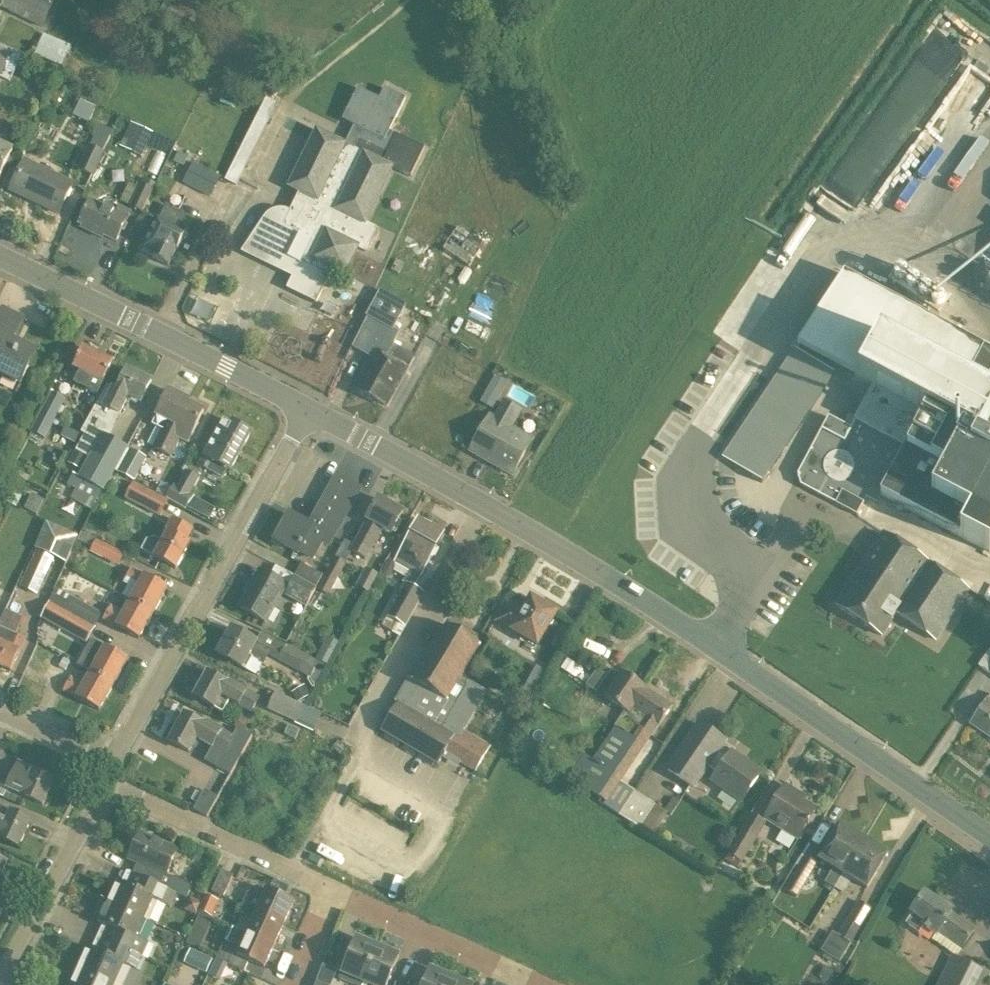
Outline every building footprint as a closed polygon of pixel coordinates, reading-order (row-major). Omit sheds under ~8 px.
[(2,3),(0,8),(0,9),(43,28),(56,0),(0,0),(0,2),(2,3)] [(62,67),(71,46),(43,34),(34,54),(62,67)] [(9,82),(22,56),(11,51),(6,63),(0,60),(0,78),(9,82)] [(377,228),(365,223),(393,168),(411,177),(425,149),(389,131),(405,99),(384,88),(379,99),(358,88),(342,120),(354,126),(345,144),(316,130),(289,187),(299,192),(290,211),(287,210),(284,209),(281,209),(278,209),(275,210),(272,211),(269,213),(267,215),(265,217),(241,253),(292,278),(287,289),(316,304),(329,277),(326,276),(330,268),(344,276),(357,249),(365,252),(377,228)] [(267,125),(277,104),(266,99),(255,120),(267,125)] [(82,100),(75,113),(89,120),(95,107),(82,100)] [(120,145),(143,155),(154,131),(131,121),(120,145)] [(92,144),(105,149),(114,129),(100,124),(92,144)] [(13,151),(0,145),(0,177),(13,151)] [(93,176),(104,152),(89,145),(78,169),(93,176)] [(188,157),(179,152),(173,162),(183,167),(188,157)] [(12,191),(59,214),(74,184),(27,161),(21,172),(13,190),(12,191)] [(210,197),(221,177),(193,163),(188,173),(183,183),(210,197)] [(236,186),(245,168),(234,163),(225,181),(236,186)] [(13,190),(21,172),(11,167),(3,185),(13,190)] [(840,176),(826,199),(851,214),(865,191),(840,176)] [(142,213),(153,190),(155,184),(144,179),(130,207),(142,213)] [(104,209),(90,202),(80,224),(116,242),(130,212),(119,206),(116,212),(105,207),(104,209)] [(178,249),(193,218),(166,205),(156,226),(155,225),(144,249),(154,254),(152,258),(168,266),(177,249),(178,249)] [(470,266),(482,248),(456,231),(444,249),(470,266)] [(851,264),(848,270),(811,325),(838,342),(870,364),(863,377),(875,384),(868,398),(851,429),(829,417),(822,429),(797,475),(800,485),(856,516),(867,497),(877,502),(882,493),(937,523),(960,535),(971,516),(989,527),(989,364),(970,353),(973,348),(897,296),(851,264)] [(393,330),(407,305),(381,291),(367,316),(393,330)] [(202,299),(195,316),(211,322),(217,306),(202,299)] [(23,319),(3,309),(0,315),(0,373),(20,383),(35,352),(12,341),(23,319)] [(386,406),(406,369),(412,358),(375,338),(366,354),(372,357),(355,389),(386,406)] [(762,483),(779,457),(825,389),(813,380),(822,366),(796,348),(741,431),(723,458),(762,483)] [(97,395),(103,382),(113,363),(83,349),(74,368),(81,372),(75,384),(87,390),(97,395)] [(75,451),(89,457),(82,469),(78,477),(74,475),(68,484),(76,489),(71,498),(92,510),(104,489),(105,490),(128,448),(110,438),(115,428),(121,416),(119,414),(128,397),(140,403),(151,382),(128,370),(118,391),(107,385),(81,433),(85,435),(75,451)] [(500,396),(488,389),(480,403),(492,410),(500,396)] [(188,443),(204,411),(188,404),(189,401),(169,391),(157,416),(152,425),(163,431),(154,448),(171,457),(179,439),(188,443)] [(46,439),(65,399),(51,392),(31,432),(46,439)] [(123,416),(134,422),(144,406),(132,399),(123,416)] [(511,428),(520,412),(504,402),(494,419),(490,417),(470,451),(512,475),(532,440),(511,428)] [(230,425),(224,422),(200,465),(221,477),(226,468),(230,471),(251,433),(232,422),(230,425)] [(76,443),(81,434),(65,425),(60,434),(76,443)] [(82,469),(89,457),(75,451),(74,450),(68,462),(82,469)] [(130,450),(118,473),(119,474),(134,481),(143,486),(149,475),(140,470),(146,459),(130,450)] [(190,494),(199,479),(185,471),(176,487),(174,486),(172,489),(167,499),(185,510),(193,496),(190,494)] [(323,540),(322,541),(329,544),(360,489),(337,477),(309,526),(309,527),(311,528),(309,532),(323,540)] [(160,517),(168,501),(133,482),(124,499),(160,517)] [(156,493),(167,499),(172,489),(161,483),(156,493)] [(215,509),(193,497),(187,508),(209,520),(215,509)] [(391,534),(403,512),(378,499),(366,521),(367,521),(352,550),(366,558),(382,529),(391,534)] [(309,527),(309,526),(289,515),(275,541),(298,554),(299,551),(312,559),(322,541),(323,540),(309,532),(311,528),(309,527)] [(186,542),(192,531),(173,520),(166,532),(168,533),(163,542),(155,537),(147,540),(141,550),(155,558),(176,569),(190,544),(186,542)] [(414,588),(421,577),(444,535),(423,523),(418,520),(416,523),(394,562),(409,570),(410,571),(404,582),(405,583),(414,588)] [(65,563),(76,541),(48,528),(20,587),(35,594),(53,557),(65,563)] [(935,640),(969,589),(884,533),(836,606),(881,636),(896,614),(935,640)] [(119,566),(124,554),(96,540),(90,552),(119,566)] [(329,596),(346,563),(335,557),(317,589),(329,596)] [(303,565),(301,564),(294,577),(295,577),(316,588),(323,575),(303,565)] [(368,590),(379,574),(368,567),(357,583),(368,590)] [(131,601),(153,614),(167,588),(132,568),(124,583),(127,585),(122,596),(131,601)] [(265,622),(285,585),(261,572),(240,609),(265,622)] [(306,608),(316,588),(295,577),(285,596),(302,606),(301,608),(304,609),(305,607),(306,608)] [(406,627),(424,593),(414,588),(405,583),(387,616),(406,627)] [(95,627),(102,614),(56,588),(49,601),(95,627)] [(555,614),(531,599),(524,611),(505,600),(493,621),(512,632),(513,630),(537,645),(555,614)] [(139,639),(153,614),(131,601),(124,614),(110,607),(103,620),(139,639)] [(86,644),(95,628),(50,602),(41,618),(86,644)] [(445,699),(457,680),(478,644),(447,626),(414,681),(427,689),(445,699)] [(11,671),(25,639),(0,628),(0,666),(11,671)] [(232,629),(217,654),(255,675),(262,663),(263,663),(268,655),(270,651),(256,643),(232,629)] [(328,665),(340,643),(327,637),(316,659),(328,665)] [(91,673),(113,685),(128,659),(92,640),(85,653),(98,660),(91,673)] [(318,663),(286,645),(286,646),(278,660),(308,677),(307,680),(312,687),(315,689),(323,674),(315,670),(318,663)] [(978,665),(989,674),(989,650),(978,665)] [(567,659),(561,668),(572,676),(579,667),(567,659)] [(596,692),(611,671),(601,664),(586,685),(596,692)] [(99,711),(113,685),(91,673),(84,685),(71,678),(63,691),(99,711)] [(227,684),(207,673),(194,697),(215,708),(223,712),(229,700),(239,705),(239,706),(249,711),(257,697),(247,692),(228,681),(227,684)] [(628,714),(646,689),(623,673),(605,699),(625,713),(628,714)] [(466,685),(457,680),(445,699),(427,689),(414,681),(400,705),(398,703),(381,731),(437,764),(444,753),(474,772),(489,748),(463,732),(487,693),(468,681),(466,685)] [(305,684),(293,691),(298,701),(311,694),(305,684)] [(628,714),(625,713),(592,761),(585,757),(570,779),(605,803),(658,726),(659,727),(672,708),(645,690),(646,689),(628,714)] [(296,723),(304,706),(275,692),(267,709),(296,723)] [(971,725),(989,738),(989,697),(971,725)] [(202,724),(184,714),(169,741),(189,752),(197,738),(223,752),(216,767),(231,775),(252,737),(237,728),(233,736),(204,720),(202,724)] [(761,773),(732,753),(735,749),(699,724),(667,770),(693,787),(708,766),(718,773),(712,782),(741,802),(761,773)] [(13,775),(22,756),(3,746),(0,752),(0,768),(13,775)] [(630,779),(638,784),(650,763),(642,758),(630,779)] [(42,805),(53,781),(45,777),(46,775),(19,762),(7,789),(3,797),(17,804),(21,796),(42,805)] [(798,839),(816,810),(795,798),(797,794),(785,786),(765,819),(798,839)] [(207,817),(218,797),(205,790),(193,810),(207,817)] [(655,805),(634,792),(619,815),(639,828),(655,805)] [(31,821),(10,812),(0,807),(0,839),(19,847),(31,821)] [(742,863),(766,823),(751,814),(726,854),(729,855),(725,860),(737,867),(740,862),(742,863)] [(834,887),(863,839),(839,825),(819,860),(834,869),(826,882),(834,887)] [(176,893),(176,894),(187,898),(192,886),(166,875),(177,850),(140,833),(129,859),(152,869),(147,880),(176,893)] [(863,839),(834,887),(844,893),(852,879),(867,888),(887,854),(863,839)] [(797,897),(812,873),(798,865),(784,889),(797,897)] [(176,893),(147,880),(127,871),(121,884),(118,882),(109,903),(144,919),(150,921),(159,902),(170,907),(176,894),(176,893)] [(223,897),(232,876),(222,871),(212,892),(223,897)] [(246,908),(284,925),(294,903),(256,886),(253,894),(248,892),(241,906),(246,908)] [(976,930),(951,913),(952,911),(924,892),(911,912),(912,913),(904,924),(918,934),(923,927),(935,935),(936,933),(962,950),(976,930)] [(211,916),(218,902),(205,896),(199,911),(211,916)] [(853,945),(873,910),(857,900),(836,935),(832,933),(821,951),(839,962),(851,944),(853,945)] [(142,957),(146,959),(148,960),(154,946),(148,944),(149,943),(136,938),(144,919),(109,903),(100,923),(103,924),(97,937),(120,947),(142,957)] [(247,934),(274,946),(284,925),(246,908),(242,917),(252,921),(247,934)] [(274,946),(247,934),(230,927),(216,959),(244,971),(248,961),(264,968),(274,946)] [(88,948),(79,968),(116,984),(123,984),(131,968),(140,972),(146,959),(142,957),(120,947),(97,937),(92,949),(88,948)] [(377,948),(356,939),(340,979),(353,984),(355,984),(357,980),(363,983),(377,948)] [(185,963),(208,971),(214,955),(190,947),(185,963)] [(363,983),(369,984),(387,984),(399,957),(377,948),(363,983)] [(951,955),(950,957),(945,967),(936,984),(981,984),(987,973),(981,970),(978,968),(977,968),(963,961),(952,956),(951,955)] [(79,968),(72,984),(116,984),(79,968)] [(451,979),(430,970),(424,984),(449,984),(451,979)]
